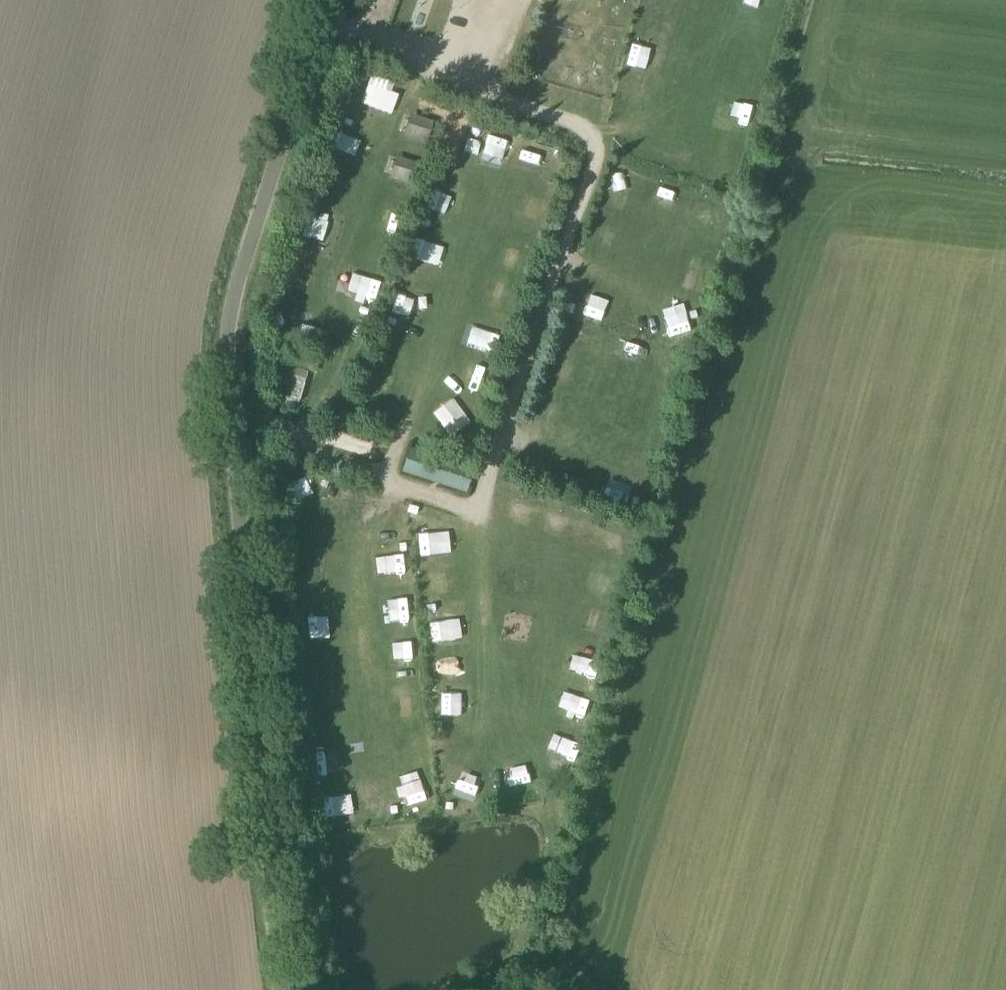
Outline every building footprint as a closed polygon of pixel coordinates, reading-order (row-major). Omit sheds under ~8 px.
[(426,146),(433,123),(410,115),(403,138),(426,146)] [(490,137),(489,148),(508,150),(509,139),(490,137)] [(412,188),(419,164),(396,157),(388,180),(412,188)] [(466,495),(474,470),(409,449),(401,474),(466,495)]
